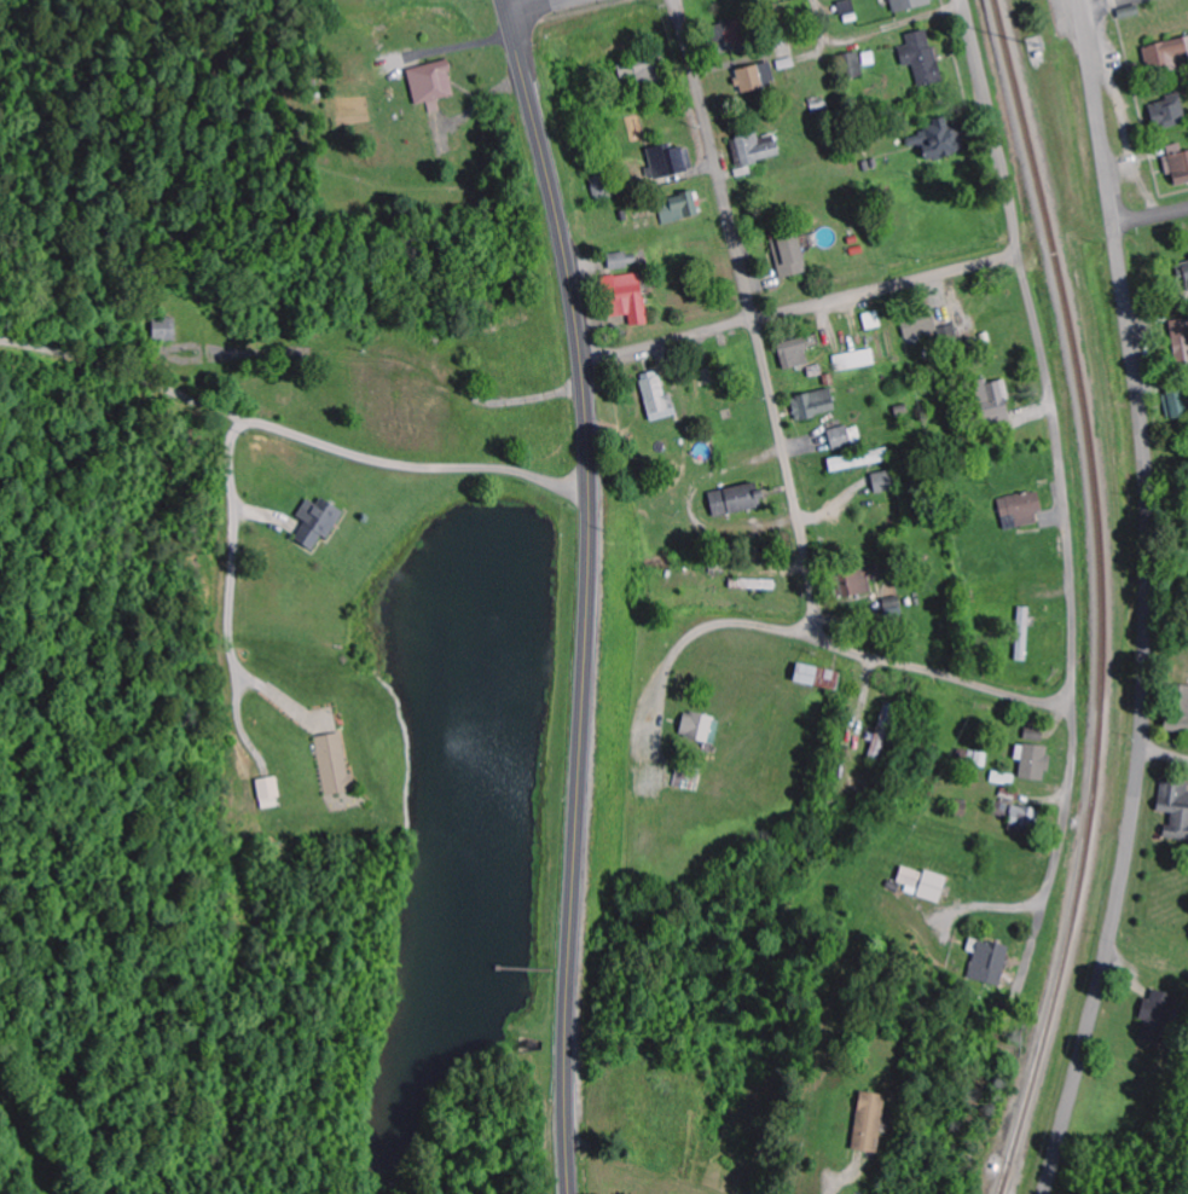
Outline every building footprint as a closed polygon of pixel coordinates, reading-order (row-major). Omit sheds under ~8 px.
[(854,0),(850,0),(839,3),(843,17),(858,13),(854,0)] [(935,0),(892,0),(893,11),(936,5),(935,0)] [(721,56),(750,47),(742,19),(712,27),(721,56)] [(907,34),(910,45),(900,47),(905,66),(915,64),(921,87),(942,82),(931,29),(907,34)] [(1143,46),(1149,74),(1180,68),(1178,60),(1187,59),(1187,37),(1143,46)] [(846,77),(863,76),(861,53),(844,54),(846,77)] [(619,60),(621,78),(642,75),(643,83),(663,81),(660,56),(619,60)] [(457,95),(448,60),(408,71),(417,105),(457,95)] [(735,71),(741,94),(778,84),(773,62),(735,71)] [(1150,102),(1155,130),(1187,124),(1182,96),(1150,102)] [(960,116),(922,122),(924,136),(909,138),(910,148),(924,146),(926,161),(965,156),(960,116)] [(782,157),(777,135),(760,138),(759,133),(732,139),(740,178),(755,175),(752,163),(782,157)] [(1182,143),(1167,147),(1178,187),(1187,185),(1187,152),(1185,152),(1182,143)] [(654,179),(694,169),(688,146),(666,152),(665,145),(647,150),(654,179)] [(665,225),(701,215),(694,191),(658,202),(665,225)] [(772,242),(783,279),(810,272),(799,234),(772,242)] [(636,252),(609,257),(611,270),(639,266),(636,252)] [(632,326),(647,325),(643,274),(605,277),(609,318),(630,316),(632,326)] [(867,331),(883,328),(880,311),(864,314),(867,331)] [(155,320),(156,342),(178,341),(177,319),(155,320)] [(940,336),(938,319),(904,323),(906,339),(940,336)] [(1178,365),(1187,365),(1187,320),(1175,320),(1178,365)] [(811,363),(803,339),(778,346),(786,371),(811,363)] [(877,365),(874,349),(835,356),(839,373),(877,365)] [(653,422),(678,415),(672,394),(667,396),(660,371),(640,376),(653,422)] [(1006,380),(989,383),(988,379),(977,381),(985,426),(1014,420),(1006,380)] [(837,412),(833,389),(792,397),(797,421),(837,412)] [(1169,419),(1187,415),(1187,389),(1164,394),(1169,419)] [(859,424),(829,432),(834,450),(864,443),(859,424)] [(832,473),(891,461),(889,448),(829,459),(832,473)] [(876,494),(897,491),(895,472),(874,474),(876,494)] [(710,493),(715,517),(764,507),(761,491),(755,492),(753,484),(710,493)] [(1038,513),(1043,512),(1041,493),(1001,497),(1004,529),(1039,525),(1038,513)] [(330,541),(345,511),(321,500),(319,504),(308,499),(298,518),(306,522),(296,542),(315,551),(322,536),(330,541)] [(1029,661),(1030,608),(1020,607),(1018,661),(1029,661)] [(843,674),(799,663),(795,682),(838,693),(843,674)] [(1169,712),(1168,732),(1187,732),(1187,686),(1174,686),(1174,712),(1169,712)] [(717,744),(721,718),(685,713),(682,739),(717,744)] [(1020,779),(1047,782),(1051,746),(1043,745),(1045,730),(1027,728),(1025,743),(1018,742),(1016,760),(1022,761),(1020,779)] [(318,737),(325,796),(352,792),(344,734),(318,737)] [(675,787),(699,792),(702,774),(679,769),(675,787)] [(258,780),(263,809),(282,807),(278,777),(258,780)] [(1163,780),(1159,813),(1172,814),(1169,840),(1187,843),(1187,783),(1163,780)] [(1009,832),(1034,835),(1037,809),(999,805),(998,815),(1011,817),(1009,832)] [(898,883),(908,886),(905,893),(941,904),(948,880),(903,866),(898,883)] [(1011,948),(971,939),(968,952),(975,953),(970,979),(1002,987),(1011,948)] [(1141,1020),(1146,1021),(1141,1039),(1163,1045),(1176,996),(1154,990),(1152,1000),(1146,998),(1141,1020)] [(888,1097),(862,1093),(852,1151),(878,1155),(888,1097)]
